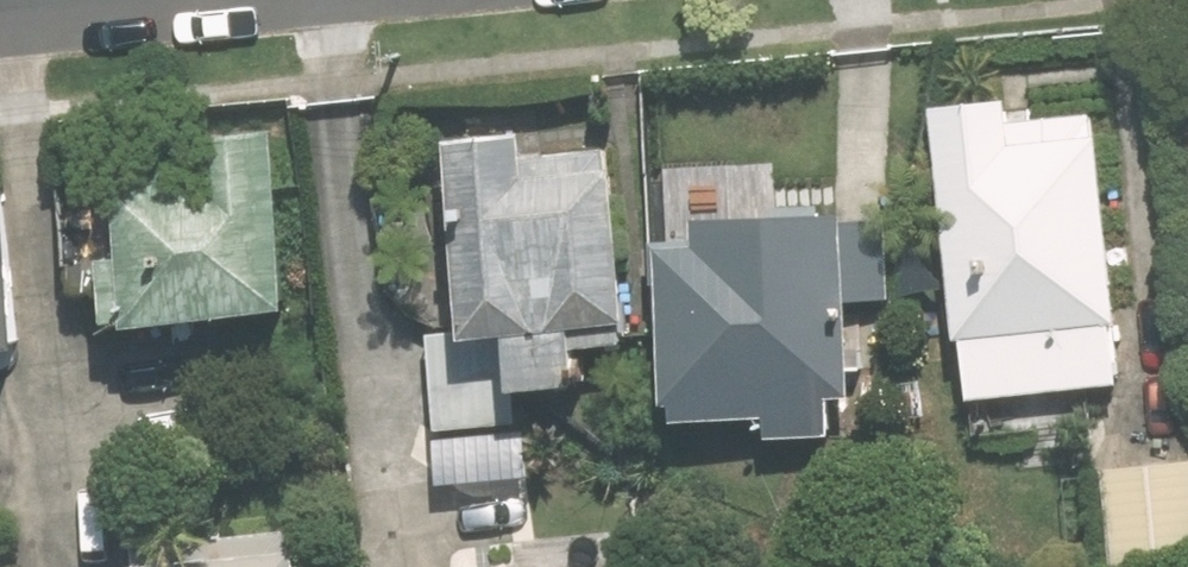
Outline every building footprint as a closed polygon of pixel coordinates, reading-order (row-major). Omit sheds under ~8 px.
[(1097,107),(1018,115),(1015,92),(939,100),(962,333),(970,332),(1119,318),(1128,317),(1109,129),(1099,130),(1097,107)] [(124,246),(103,248),(108,321),(300,307),(286,121),(206,127),(210,182),(119,189),(124,246)] [(529,168),(528,124),(451,127),(454,227),(468,227),(471,327),(513,326),(515,388),(586,385),(585,338),(630,336),(624,143),(578,145),(579,166),(529,168)] [(27,345),(11,159),(0,160),(0,348),(27,345)] [(893,294),(893,213),(825,213),(825,201),(774,201),(774,184),(694,184),(695,235),(667,235),(667,416),(771,416),(772,435),(840,435),(839,393),(871,393),(871,341),(857,341),(857,294),(893,294)] [(970,332),(976,391),(1125,377),(1119,318),(970,332)] [(1106,463),(1116,565),(1187,557),(1187,454),(1106,463)] [(136,540),(139,566),(310,566),(306,526),(136,540)]
